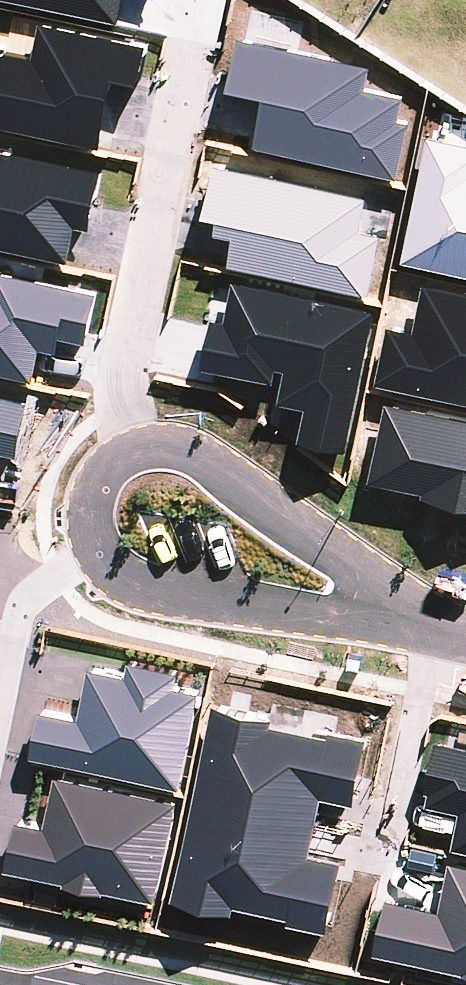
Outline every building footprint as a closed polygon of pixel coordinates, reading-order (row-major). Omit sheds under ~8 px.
[(372,956),(461,974),(461,976),(465,977),(465,871),(447,867),(437,915),(383,904),(372,956)]
